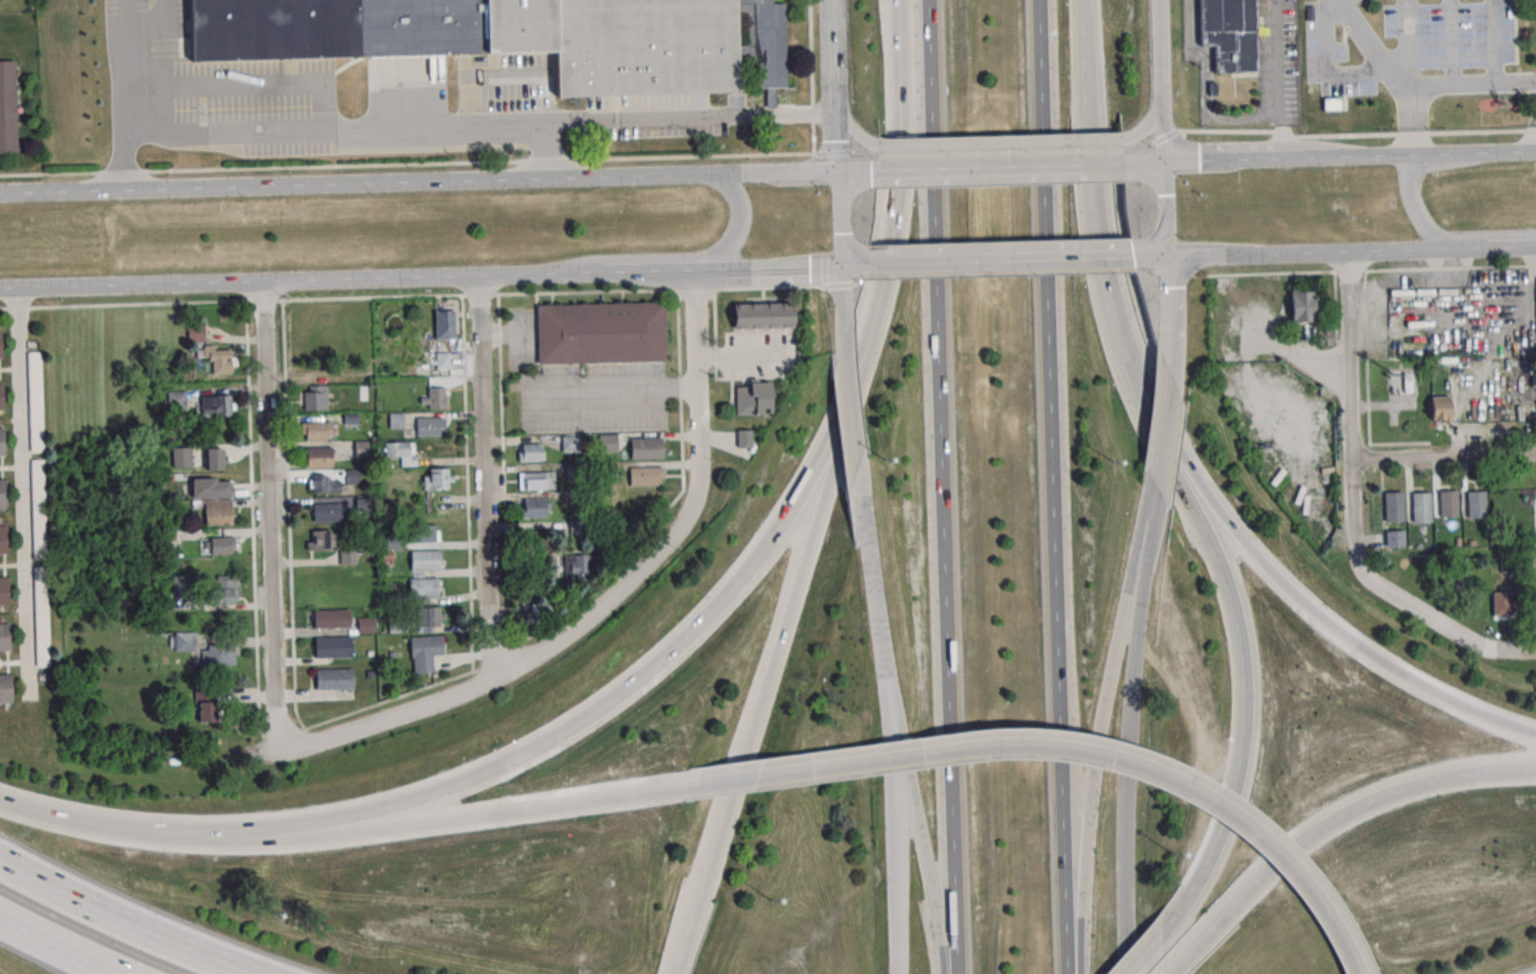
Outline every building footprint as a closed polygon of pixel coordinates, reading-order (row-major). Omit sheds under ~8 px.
[(195,62),(193,0),(773,0),(773,4),(785,3),(788,88),(756,89),(756,78),(739,78),(739,93),(559,98),(557,52),(195,62)] [(1205,45),(1231,44),(1232,98),(1258,97),(1255,0),(1204,0),(1205,45)] [(16,154),(16,60),(0,60),(0,154),(16,154)] [(1338,109),(1338,100),(1331,100),(1324,100),(1324,109),(1338,109)] [(1314,323),(1314,290),(1292,290),(1292,323),(1314,323)] [(538,307),(666,303),(668,362),(540,365),(538,307)] [(793,329),(793,303),(733,303),(733,329),(793,329)] [(435,310),(435,339),(455,339),(455,310),(435,310)] [(205,325),(189,325),(189,340),(205,340),(205,325)] [(1331,330),(1317,330),(1317,345),(1331,345),(1331,330)] [(232,374),(232,346),(197,347),(197,360),(212,360),(212,374),(232,374)] [(43,352),(29,352),(30,452),(44,452),(43,352)] [(461,369),(461,354),(436,354),(436,369),(461,369)] [(1404,374),(1412,374),(1413,393),(1404,393),(1404,374)] [(771,415),(771,381),(736,381),(736,415),(771,415)] [(304,410),(326,410),(326,386),(304,386),(304,410)] [(445,388),(420,388),(420,408),(445,408),(445,388)] [(186,409),(186,391),(168,391),(168,409),(186,409)] [(200,396),(200,417),(231,417),(231,396),(200,396)] [(1450,397),(1451,421),(1432,421),(1432,398),(1450,397)] [(445,417),(416,417),(416,436),(445,436),(445,417)] [(302,422),(302,441),(337,441),(337,422),(302,422)] [(752,447),(752,430),(736,430),(736,447),(752,447)] [(598,452),(620,452),(620,434),(598,434),(598,452)] [(580,436),(562,436),(562,452),(580,452),(580,436)] [(664,438),(629,438),(629,459),(664,459),(664,438)] [(375,441),(354,441),(354,456),(375,456),(375,441)] [(416,442),(384,442),(384,456),(398,456),(398,466),(416,466),(416,442)] [(518,462),(543,461),(543,444),(518,444),(518,462)] [(191,446),(173,446),(173,468),(191,468),(191,446)] [(332,468),(332,446),(306,446),(306,468),(332,468)] [(206,449),(206,470),(226,470),(226,449),(206,449)] [(46,559),(46,460),(32,460),(32,559),(46,559)] [(629,486),(664,486),(664,467),(629,467),(629,486)] [(423,490),(451,490),(451,469),(423,469),(423,490)] [(554,490),(554,472),(519,472),(519,490),(554,490)] [(309,492),(351,492),(351,485),(342,485),(342,477),(309,477),(309,492)] [(231,498),(231,479),(187,479),(187,498),(231,498)] [(1440,492),(1457,492),(1458,518),(1441,518),(1440,492)] [(1468,493),(1485,492),(1485,518),(1468,519),(1468,493)] [(1384,494),(1403,493),(1404,522),(1385,522),(1384,494)] [(1412,494),(1431,494),(1432,523),(1413,523),(1412,494)] [(551,517),(551,498),(521,498),(521,517),(551,517)] [(313,521),(341,521),(341,499),(313,499),(313,521)] [(206,524),(231,524),(231,501),(206,501),(206,524)] [(439,525),(409,525),(409,542),(439,542),(439,525)] [(8,555),(0,555),(0,527),(7,527),(8,555)] [(307,531),(307,550),(335,550),(335,531),(307,531)] [(1386,532),(1404,531),(1405,547),(1386,547),(1386,532)] [(234,537),(207,537),(207,554),(234,554),(234,537)] [(341,563),(356,563),(356,551),(341,551),(341,563)] [(441,570),(441,551),(411,551),(411,570),(441,570)] [(37,667),(49,667),(48,567),(36,568),(37,667)] [(211,576),(211,604),(237,604),(237,576),(211,576)] [(10,607),(0,608),(0,578),(9,578),(10,607)] [(439,579),(414,579),(414,598),(439,598),(439,579)] [(1510,592),(1492,592),(1492,617),(1510,617),(1510,592)] [(444,627),(444,607),(417,607),(417,627),(444,627)] [(351,628),(351,610),(313,610),(313,628),(351,628)] [(375,618),(357,618),(357,633),(375,633),(375,618)] [(11,652),(0,653),(0,625),(10,625),(11,652)] [(170,632),(170,651),(195,651),(195,632),(170,632)] [(412,673),(434,673),(434,656),(444,655),(444,636),(411,637),(412,673)] [(352,637),(314,637),(314,658),(352,658),(352,637)] [(235,666),(235,645),(201,645),(201,666),(235,666)] [(353,669),(311,669),(311,690),(353,690),(353,669)] [(13,705),(0,705),(0,676),(12,676),(13,705)] [(219,690),(195,690),(195,720),(219,720),(219,690)]
